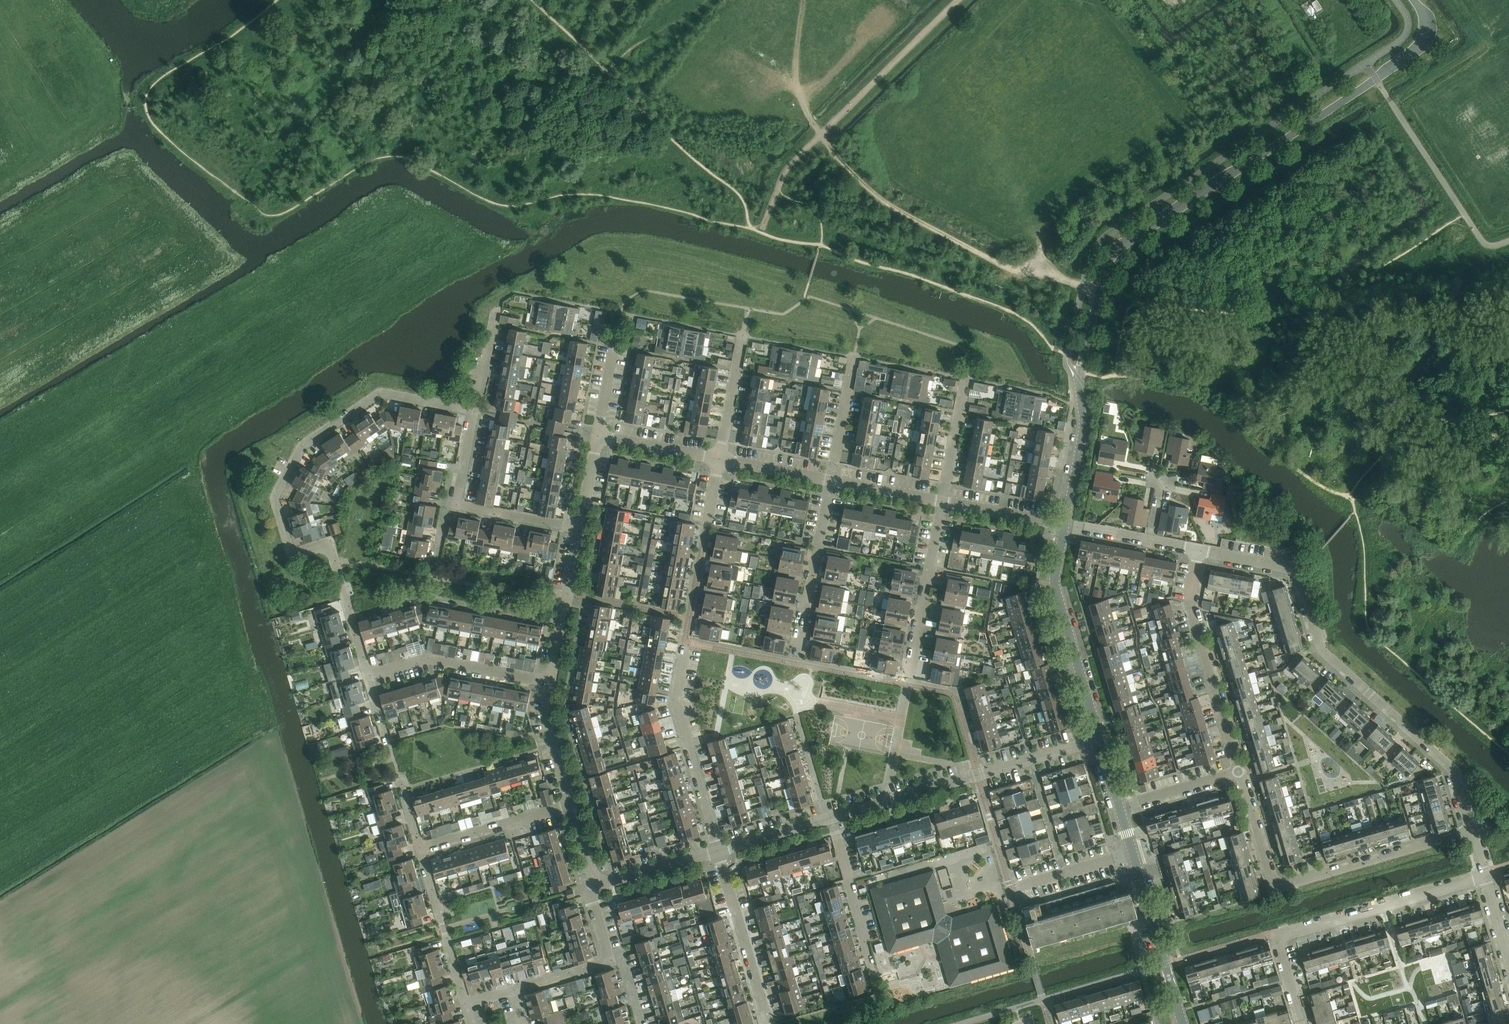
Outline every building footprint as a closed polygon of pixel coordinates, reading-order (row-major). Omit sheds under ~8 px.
[(1311,3),(1317,11),(1322,8),(1317,0),(1316,0),(1311,3)] [(533,305),(532,314),(553,317),(555,304),(531,300),(530,304),(533,305)] [(555,304),(553,317),(574,322),(575,313),(579,314),(580,309),(555,304)] [(553,317),(532,314),(530,322),(527,321),(526,326),(550,331),(553,317)] [(509,317),(507,323),(519,325),(520,319),(509,317)] [(553,317),(550,331),(575,335),(576,331),(572,330),(574,322),(553,317)] [(638,318),(636,328),(644,329),(646,320),(638,318)] [(663,330),(662,338),(683,342),(685,329),(661,324),(660,329),(663,330)] [(593,326),(591,340),(598,341),(600,327),(593,326)] [(510,329),(508,341),(524,344),(527,332),(510,329)] [(685,329),(683,342),(703,346),(705,338),(709,338),(709,334),(685,329)] [(683,342),(662,338),(660,347),(656,346),(656,351),(680,356),(683,342)] [(508,341),(506,352),(522,355),(524,344),(508,341)] [(571,341),(569,353),(586,356),(588,344),(571,341)] [(683,342),(680,356),(704,360),(705,355),(702,355),(703,346),(683,342)] [(753,342),(752,348),(764,350),(765,344),(753,342)] [(776,351),(774,360),(795,364),(798,350),(773,346),(773,351),(776,351)] [(798,350),(795,364),(816,368),(818,359),(821,360),(822,355),(798,350)] [(506,352),(504,363),(526,368),(528,356),(522,355),(506,352)] [(569,353),(567,364),(583,367),(586,356),(569,353)] [(638,354),(636,365),(652,368),(655,357),(638,354)] [(771,359),(769,368),(768,372),(793,377),(795,364),(774,360),(771,359)] [(502,374),(518,378),(524,379),(526,368),(504,363),(502,374)] [(567,364),(565,375),(581,378),(583,367),(567,364)] [(795,364),(793,377),(817,382),(818,377),(815,376),(816,368),(795,364)] [(887,374),(886,381),(907,385),(909,372),(870,364),(868,370),(887,374)] [(636,365),(634,377),(650,380),(652,368),(636,365)] [(718,369),(696,365),(694,376),(716,381),(718,369)] [(934,376),(909,372),(907,385),(928,389),(931,390),(934,376)] [(502,374),(500,386),(516,389),(518,378),(502,374)] [(565,375),(563,386),(579,389),(581,378),(565,375)] [(716,381),(694,376),(692,388),(698,389),(714,392),(716,381)] [(754,376),(751,387),(768,390),(770,379),(754,376)] [(821,382),(834,385),(835,378),(823,376),(821,382)] [(634,377),(632,388),(648,391),(650,380),(634,377)] [(944,378),(943,384),(955,387),(956,381),(944,378)] [(907,385),(886,381),(884,390),(881,389),(880,394),(904,398),(907,385)] [(988,385),(974,382),(973,390),(987,393),(988,385)] [(907,385),(904,398),(929,403),(930,398),(926,398),(928,389),(907,385)] [(516,389),(500,386),(497,397),(500,398),(500,397),(514,400),(514,399),(516,389)] [(563,386),(561,397),(577,400),(579,389),(563,386)] [(768,390),(751,387),(749,399),(766,402),(766,401),(769,401),(771,400),(772,394),(771,392),(768,391),(768,390)] [(814,387),(811,399),(828,402),(830,390),(814,387)] [(632,388),(630,399),(646,402),(648,391),(632,388)] [(1022,393),(997,388),(996,393),(1000,394),(998,402),(1019,406),(1022,393)] [(698,389),(696,400),(712,403),(714,392),(698,389)] [(1022,393),(1019,406),(1040,410),(1042,402),(1045,403),(1046,398),(1022,393)] [(500,397),(500,398),(498,409),(502,410),(501,415),(517,418),(518,413),(514,412),(516,400),(514,399),(514,400),(500,397)] [(561,397),(559,408),(559,409),(573,411),(572,412),(575,412),(577,400),(561,397)] [(865,397),(863,409),(879,412),(882,400),(865,397)] [(811,399),(806,398),(804,409),(809,410),(825,413),(828,402),(811,399)] [(953,401),(941,398),(939,405),(952,407),(953,401)] [(630,399),(628,410),(644,413),(646,402),(630,399)] [(749,399),(747,410),(763,413),(766,402),(749,399)] [(696,400),(693,411),(710,414),(712,403),(696,400)] [(1019,406),(998,402),(997,411),(993,410),(992,415),(1017,420),(1019,406)] [(970,404),(969,411),(986,414),(987,408),(970,404)] [(1019,406),(1017,420),(1041,424),(1042,421),(1042,420),(1039,419),(1040,410),(1019,406)] [(399,414),(386,412),(389,428),(401,431),(402,426),(408,427),(411,409),(401,407),(399,414)] [(550,419),(549,424),(565,427),(566,422),(570,423),(572,412),(573,411),(559,409),(559,408),(556,407),(554,420),(550,419)] [(925,408),(923,420),(939,423),(941,411),(925,408)] [(411,409),(408,427),(414,428),(413,433),(425,435),(428,420),(420,418),(422,411),(411,409)] [(863,409),(861,420),(877,423),(879,412),(863,409)] [(644,413),(628,410),(625,422),(647,426),(649,414),(644,413)] [(763,413),(747,410),(745,421),(766,425),(769,414),(763,413)] [(809,410),(807,421),(823,424),(825,413),(809,410)] [(693,411),(691,422),(708,425),(710,414),(693,411)] [(370,413),(361,419),(372,435),(375,439),(389,428),(386,412),(381,415),(374,420),(370,413)] [(428,420),(425,435),(436,437),(437,433),(443,434),(447,415),(436,413),(435,421),(428,420)] [(447,415),(443,434),(449,435),(448,440),(460,442),(463,427),(456,425),(457,417),(447,415)] [(977,418),(974,430),(991,433),(993,421),(977,418)] [(357,432),(351,436),(360,449),(375,439),(372,435),(361,419),(352,425),(357,432)] [(495,424),(493,435),(493,436),(506,438),(506,439),(509,439),(511,427),(516,428),(517,423),(500,419),(499,425),(495,424)] [(923,420),(918,419),(916,430),(921,431),(937,434),(939,423),(923,420)] [(861,420),(859,431),(875,434),(877,423),(861,420)] [(691,422),(686,421),(684,433),(705,437),(708,425),(691,422)] [(766,425),(745,421),(743,432),(759,435),(764,436),(766,425)] [(807,421),(805,432),(821,435),(823,424),(807,421)] [(1059,421),(1058,430),(1064,431),(1066,422),(1059,421)] [(1136,438),(1134,450),(1153,454),(1155,443),(1162,445),(1164,430),(1145,426),(1143,439),(1136,438)] [(564,432),(548,429),(547,434),(551,435),(549,447),(551,448),(551,447),(565,450),(565,449),(568,438),(563,437),(564,432)] [(974,430),(972,441),(989,444),(991,433),(974,430)] [(1038,430),(1036,442),(1052,445),(1055,433),(1038,430)] [(859,431),(857,442),(873,445),(875,434),(859,431)] [(921,431),(918,442),(935,446),(937,434),(921,431)] [(759,435),(743,432),(741,444),(762,448),(764,436),(759,435)] [(805,432),(803,443),(803,444),(819,447),(821,435),(805,432)] [(340,433),(331,439),(342,455),(347,452),(350,455),(360,449),(351,436),(345,440),(340,433)] [(490,435),(488,446),(504,450),(506,439),(506,438),(493,436),(493,435),(490,435)] [(1170,436),(1167,451),(1173,452),(1171,462),(1190,466),(1193,454),(1186,453),(1189,439),(1170,436)] [(327,452),(316,459),(327,471),(340,462),(337,459),(342,455),(331,439),(323,445),(327,452)] [(1102,443),(1098,463),(1110,465),(1112,459),(1124,461),(1128,442),(1114,439),(1113,445),(1102,443)] [(972,441),(970,452),(986,455),(989,444),(972,441)] [(803,444),(803,443),(798,442),(795,454),(817,458),(819,447),(803,444)] [(857,442),(854,453),(871,457),(871,456),(873,445),(857,442)] [(918,442),(916,454),(933,457),(935,446),(918,442)] [(1036,442),(1034,453),(1050,456),(1052,445),(1036,442)] [(389,460),(395,457),(393,445),(383,452),(389,460)] [(488,446),(486,458),(508,462),(510,451),(504,450),(488,446)] [(551,447),(551,448),(549,458),(566,461),(568,449),(565,449),(565,450),(551,447)] [(970,452),(968,463),(984,467),(986,455),(970,452)] [(871,457),(854,453),(852,465),(874,469),(876,457),(871,456),(871,457)] [(1034,453),(1032,464),(1048,467),(1050,456),(1034,453)] [(916,454),(914,464),(914,465),(930,468),(933,457),(916,454)] [(486,458),(484,469),(506,473),(508,462),(486,458)] [(549,458),(547,469),(563,472),(566,461),(549,458)] [(303,467),(298,476),(314,485),(317,480),(321,482),(327,471),(316,459),(310,471),(303,467)] [(424,472),(423,478),(441,482),(443,471),(435,470),(437,462),(421,459),(419,471),(424,472)] [(1200,461),(1197,480),(1207,482),(1206,488),(1220,491),(1224,472),(1211,469),(1212,463),(1200,461)] [(914,465),(914,464),(909,463),(907,476),(928,480),(930,468),(914,465)] [(968,463),(966,475),(982,478),(982,477),(984,467),(968,463)] [(608,480),(620,483),(623,466),(611,464),(608,480)] [(1032,464),(1030,475),(1046,478),(1048,467),(1032,464)] [(368,465),(363,469),(366,473),(372,469),(368,465)] [(623,466),(620,483),(631,485),(634,468),(623,466)] [(634,468),(631,485),(642,487),(645,470),(634,468)] [(484,469),(482,480),(498,483),(504,484),(506,473),(484,469)] [(547,469),(545,480),(561,484),(563,472),(547,469)] [(645,470),(642,487),(653,489),(657,473),(645,470)] [(1096,471),(1093,491),(1106,493),(1105,500),(1117,502),(1120,483),(1110,481),(1111,474),(1096,471)] [(354,473),(351,475),(355,482),(359,480),(354,473)] [(657,473),(653,489),(652,495),(664,497),(665,491),(668,475),(657,473)] [(1024,474),(1022,485),(1028,486),(1027,486),(1044,489),(1046,478),(1030,475),(1024,474)] [(668,475),(665,491),(676,493),(679,477),(668,475)] [(982,478),(966,475),(964,486),(985,490),(987,478),(982,477),(982,478)] [(300,489),(293,501),(310,503),(316,493),(312,490),(314,485),(298,476),(293,486),(300,489)] [(679,477),(676,493),(688,495),(687,500),(693,501),(696,485),(690,484),(691,479),(679,477)] [(417,483),(415,495),(430,498),(431,491),(439,492),(441,482),(423,478),(421,484),(417,483)] [(482,480),(479,491),(496,494),(498,483),(482,480)] [(545,480),(543,492),(559,495),(561,484),(545,480)] [(1012,483),(1006,482),(1004,494),(1010,495),(1012,483)] [(1022,485),(1020,497),(1042,501),(1044,489),(1027,486),(1028,486),(1022,485)] [(748,511),(749,507),(752,491),(740,489),(739,493),(733,492),(730,508),(748,511)] [(496,494),(479,491),(477,503),(493,506),(496,494)] [(752,491),(749,507),(748,511),(759,514),(760,509),(763,493),(752,491)] [(543,492),(541,503),(557,506),(559,495),(543,492)] [(763,493),(760,509),(771,511),(774,495),(763,493)] [(1200,498),(1196,517),(1210,520),(1211,513),(1222,515),(1226,496),(1214,494),(1212,500),(1200,498)] [(430,498),(415,495),(412,506),(417,507),(416,513),(434,517),(436,506),(429,505),(430,498)] [(774,495),(771,511),(782,513),(785,497),(774,495)] [(785,497),(782,513),(793,516),(797,499),(785,497)] [(1125,497),(1123,508),(1129,510),(1127,523),(1146,527),(1149,512),(1142,510),(1144,500),(1125,497)] [(797,499),(793,516),(805,518),(808,502),(797,499)] [(290,517),(293,527),(311,522),(309,516),(314,514),(310,503),(293,501),(297,515),(290,517)] [(557,506),(541,503),(538,515),(555,518),(557,506)] [(1161,514),(1158,529),(1178,533),(1180,519),(1187,520),(1189,509),(1170,505),(1168,515),(1161,514)] [(608,508),(606,519),(624,522),(626,511),(608,508)] [(841,525),(853,527),(856,511),(845,508),(841,525)] [(856,511),(853,527),(864,529),(868,513),(856,511)] [(410,518),(408,530),(423,533),(425,526),(432,527),(434,517),(416,513),(415,519),(410,518)] [(868,513),(864,529),(876,531),(879,515),(868,513)] [(879,515),(876,531),(887,533),(890,517),(879,515)] [(887,533),(898,536),(901,519),(890,517),(887,533)] [(451,524),(448,539),(460,541),(461,537),(467,538),(470,520),(460,518),(458,525),(451,524)] [(311,522),(293,527),(296,537),(304,535),(306,542),(321,538),(317,526),(318,526),(319,524),(320,522),(319,520),(319,519),(311,522)] [(606,519),(604,529),(622,533),(624,522),(606,519)] [(913,521),(901,519),(898,536),(898,538),(909,545),(909,542),(916,544),(919,527),(912,526),(913,521)] [(470,520),(467,538),(473,539),(472,544),(483,546),(486,531),(479,529),(481,522),(470,520)] [(677,521),(675,532),(693,536),(696,525),(677,521)] [(334,530),(331,531),(332,535),(333,535),(341,532),(338,523),(333,524),(334,530)] [(486,531),(483,546),(495,548),(501,549),(505,526),(495,524),(494,532),(486,531)] [(505,526),(501,549),(507,551),(519,553),(522,537),(515,536),(516,528),(505,526)] [(604,529),(602,540),(620,543),(622,533),(604,529)] [(423,533),(408,530),(405,544),(409,549),(408,555),(424,558),(426,552),(427,553),(430,542),(422,540),(423,533)] [(519,553),(517,559),(529,562),(530,555),(536,556),(537,552),(541,533),(530,531),(529,539),(522,537),(519,553)] [(719,538),(717,547),(737,550),(739,539),(729,537),(729,533),(716,531),(714,537),(719,538)] [(959,547),(971,550),(974,533),(962,531),(961,535),(955,534),(952,551),(958,552),(959,547)] [(675,532),(673,543),(691,546),(693,536),(675,532)] [(541,533),(537,552),(543,553),(542,557),(554,560),(557,544),(550,543),(551,535),(541,533)] [(974,533),(971,550),(982,552),(985,535),(974,533)] [(985,535),(982,552),(981,558),(992,560),(993,554),(996,537),(985,535)] [(996,537),(993,554),(992,560),(1003,562),(1008,539),(996,537)] [(1019,542),(1008,539),(1003,562),(1015,564),(1016,558),(1019,542)] [(620,543),(602,540),(600,551),(605,552),(618,554),(620,543)] [(1078,559),(1086,561),(1089,561),(1092,543),(1081,541),(1078,559)] [(1019,542),(1016,558),(1015,564),(1026,566),(1027,560),(1030,544),(1019,542)] [(673,543),(671,553),(689,557),(691,546),(673,543)] [(1092,543),(1089,561),(1091,562),(1099,564),(1103,545),(1092,543)] [(1030,544),(1027,560),(1039,562),(1042,546),(1030,544)] [(1099,564),(1108,565),(1110,566),(1113,547),(1103,545),(1099,564)] [(778,547),(776,558),(781,559),(801,562),(802,554),(807,554),(808,548),(795,546),(794,550),(784,548),(778,547)] [(716,555),(711,554),(710,560),(732,565),(733,561),(735,561),(737,550),(717,547),(716,555)] [(1110,566),(1112,566),(1120,568),(1124,549),(1113,547),(1110,566)] [(1120,568),(1129,569),(1131,570),(1135,551),(1124,549),(1120,568)] [(1131,570),(1133,570),(1141,572),(1142,572),(1144,557),(1145,557),(1146,553),(1135,551),(1131,570)] [(605,552),(603,562),(621,566),(623,555),(618,554),(605,552)] [(831,559),(829,568),(848,572),(850,560),(840,558),(841,555),(827,552),(826,558),(831,559)] [(671,553),(669,564),(687,568),(689,557),(671,553)] [(752,556),(749,568),(756,569),(758,557),(752,556)] [(1142,572),(1141,572),(1140,575),(1149,577),(1151,578),(1155,559),(1145,557),(1144,557),(1142,572)] [(776,558),(774,569),(790,572),(789,576),(803,578),(804,572),(799,571),(801,562),(781,559),(776,558)] [(1155,559),(1151,578),(1154,578),(1162,580),(1166,561),(1155,559)] [(732,565),(710,560),(709,566),(714,567),(712,576),(731,580),(737,581),(740,568),(734,567),(734,569),(731,568),(732,565)] [(1166,561),(1162,580),(1169,581),(1168,585),(1172,586),(1173,582),(1177,563),(1166,561)] [(603,562),(601,573),(619,576),(621,566),(603,562)] [(669,564),(667,575),(685,578),(687,568),(669,564)] [(547,566),(544,579),(552,580),(554,567),(547,566)] [(895,569),(893,580),(912,584),(914,575),(919,576),(920,570),(906,567),(905,571),(895,569)] [(827,577),(822,576),(821,582),(840,585),(841,582),(846,583),(846,581),(850,581),(851,574),(848,573),(848,572),(829,568),(827,577)] [(1207,589),(1218,591),(1222,572),(1211,570),(1207,589)] [(1222,572),(1218,591),(1229,593),(1232,574),(1222,572)] [(601,573),(599,584),(617,587),(619,576),(601,573)] [(1232,574),(1229,593),(1239,595),(1243,576),(1232,574)] [(667,576),(664,577),(663,582),(665,584),(665,585),(683,589),(685,578),(667,575),(667,576)] [(950,582),(949,591),(968,594),(970,583),(960,581),(960,578),(947,575),(946,581),(950,582)] [(710,585),(705,584),(704,590),(727,594),(728,591),(729,591),(731,580),(712,576),(710,585)] [(778,577),(776,588),(795,592),(797,583),(802,584),(803,578),(789,576),(788,579),(778,577)] [(1243,576),(1239,595),(1250,597),(1254,578),(1243,576)] [(1267,591),(1270,602),(1288,596),(1285,585),(1278,587),(1276,580),(1269,579),(1267,591)] [(912,584),(893,580),(891,591),(901,593),(900,597),(914,599),(915,594),(911,593),(912,584)] [(840,585),(821,582),(820,588),(825,588),(823,597),(848,602),(850,591),(840,589),(840,585)] [(617,587),(599,584),(597,595),(615,598),(617,587)] [(663,586),(662,588),(661,592),(662,594),(663,594),(663,596),(681,599),(683,589),(665,585),(665,587),(663,586)] [(771,587),(769,598),(774,599),(776,600),(775,603),(783,605),(797,608),(798,602),(793,601),(795,592),(776,588),(771,587)] [(1105,589),(1104,597),(1115,594),(1116,591),(1105,589)] [(727,594),(704,590),(703,596),(708,597),(706,606),(726,609),(728,598),(727,598),(727,594)] [(942,599),(941,605),(955,607),(955,604),(966,606),(968,594),(949,591),(947,600),(942,599)] [(1262,592),(1265,603),(1270,602),(1267,591),(1262,592)] [(1006,602),(1008,608),(1026,603),(1023,592),(1005,597),(1005,598),(1001,599),(1002,603),(1006,602)] [(681,599),(663,596),(661,607),(679,610),(681,599)] [(1288,596),(1270,602),(1273,612),(1291,607),(1288,596)] [(822,606),(817,605),(816,611),(838,615),(839,612),(846,613),(848,602),(823,597),(822,606)] [(889,598),(887,609),(907,613),(908,604),(913,605),(914,599),(900,597),(900,600),(889,598)] [(1089,604),(1093,615),(1111,610),(1112,612),(1116,611),(1114,607),(1110,608),(1108,599),(1089,604)] [(767,606),(765,617),(770,618),(790,621),(791,613),(796,613),(797,608),(783,605),(775,603),(774,607),(772,607),(767,606)] [(1026,603),(1008,608),(1010,616),(1011,619),(1029,613),(1026,603)] [(1170,603),(1152,609),(1153,613),(1155,619),(1173,614),(1170,603)] [(422,604),(404,609),(409,627),(423,623),(422,604)] [(441,607),(422,604),(423,623),(438,626),(441,607)] [(595,604),(593,616),(611,619),(613,608),(595,604)] [(955,607),(941,605),(940,611),(945,611),(943,620),(962,624),(964,613),(954,611),(955,607)] [(700,613),(699,619),(712,622),(713,618),(723,620),(726,609),(706,606),(704,614),(700,613)] [(323,621),(324,627),(343,622),(340,612),(332,614),(330,607),(315,611),(318,623),(323,621)] [(441,607),(438,626),(449,628),(453,609),(441,607)] [(1291,607),(1273,612),(1276,622),(1294,617),(1291,607)] [(404,609),(393,612),(398,630),(409,627),(404,609)] [(453,609),(449,628),(460,630),(464,612),(453,609)] [(887,609),(885,624),(909,629),(910,623),(905,622),(907,613),(887,609)] [(1111,610),(1093,615),(1096,626),(1114,620),(1112,612),(1111,610)] [(838,615),(816,611),(815,617),(819,618),(818,627),(837,630),(839,619),(837,619),(838,615)] [(393,612),(382,615),(387,633),(398,630),(393,612)] [(464,612),(460,630),(472,632),(475,614),(464,612)] [(1006,618),(1008,622),(1011,621),(1014,629),(1032,624),(1029,613),(1011,619),(1010,616),(1006,618)] [(475,614),(472,632),(483,634),(486,616),(475,614)] [(1173,614),(1155,619),(1158,628),(1158,630),(1176,624),(1173,614)] [(1214,626),(1217,637),(1236,632),(1233,622),(1236,621),(1235,619),(1214,614),(1217,626),(1214,626)] [(382,615),(371,619),(376,636),(387,633),(382,615)] [(652,615),(650,626),(668,630),(671,619),(652,615)] [(486,616),(483,634),(494,636),(498,618),(486,616)] [(593,616),(591,626),(609,630),(611,619),(593,616)] [(1294,617),(1276,622),(1279,633),(1297,627),(1294,617)] [(498,618),(494,636),(505,638),(509,620),(498,618)] [(770,618),(768,629),(770,629),(769,633),(778,634),(792,637),(793,631),(788,630),(790,621),(770,618)] [(376,636),(371,619),(359,622),(364,640),(376,636)] [(712,622),(699,619),(697,625),(702,626),(700,635),(720,639),(722,628),(712,626),(712,622)] [(509,620),(505,638),(517,641),(520,622),(509,620)] [(941,629),(937,628),(935,634),(958,638),(958,635),(960,635),(962,624),(943,620),(941,629)] [(1114,620),(1096,626),(1099,636),(1117,631),(1118,633),(1122,632),(1120,627),(1116,629),(1114,620)] [(343,622),(324,627),(326,633),(322,634),(325,646),(340,641),(338,634),(346,632),(343,622)] [(520,622),(517,641),(528,643),(531,624),(520,622)] [(531,624),(528,643),(527,649),(538,651),(543,627),(531,624)] [(885,624),(882,639),(901,643),(903,634),(908,635),(909,629),(885,624)] [(1032,624),(1014,629),(1016,637),(1017,639),(1035,634),(1032,624)] [(1158,628),(1154,629),(1155,633),(1159,632),(1161,640),(1176,636),(1180,635),(1176,624),(1158,630),(1158,628)] [(591,626),(589,637),(607,640),(609,630),(591,626)] [(650,626),(648,637),(666,641),(668,630),(650,626)] [(811,635),(810,641),(824,643),(824,640),(832,641),(832,643),(840,645),(843,632),(837,630),(818,627),(816,636),(811,635)] [(1297,627),(1279,633),(1282,643),(1300,638),(1297,627)] [(1099,636),(1102,646),(1116,642),(1116,643),(1120,642),(1118,633),(1117,631),(1099,636)] [(1236,632),(1217,637),(1221,648),(1239,642),(1236,632)] [(762,635),(759,647),(784,651),(786,642),(790,643),(792,637),(778,634),(769,633),(768,636),(762,635)] [(958,638),(935,634),(934,640),(939,641),(937,650),(957,653),(959,642),(957,642),(958,638)] [(1012,638),(1014,643),(1018,641),(1020,650),(1038,644),(1035,634),(1017,639),(1016,637),(1012,638)] [(1161,640),(1157,641),(1160,650),(1160,652),(1179,646),(1176,636),(1161,640)] [(589,637),(587,647),(600,650),(599,650),(605,651),(607,640),(589,637)] [(648,637),(646,648),(664,651),(666,641),(648,637)] [(433,652),(435,639),(429,638),(427,650),(433,652)] [(1300,638),(1282,643),(1285,654),(1304,649),(1300,638)] [(882,639),(880,650),(881,650),(881,654),(903,658),(904,652),(899,651),(901,643),(882,639)] [(340,641),(325,646),(328,657),(333,656),(335,662),(353,656),(350,646),(342,648),(340,641)] [(824,643),(810,641),(809,646),(814,647),(812,657),(831,660),(833,649),(823,647),(824,643)] [(1098,647),(1101,658),(1119,653),(1120,655),(1124,653),(1122,649),(1119,650),(1116,643),(1116,642),(1102,646),(1098,647)] [(1239,642),(1221,648),(1224,658),(1242,653),(1239,642)] [(1038,644),(1020,650),(1022,658),(1023,660),(1041,655),(1038,644)] [(581,646),(579,657),(597,661),(599,650),(600,650),(587,647),(581,646)] [(1160,650),(1156,651),(1157,655),(1161,654),(1163,662),(1182,657),(1179,646),(1160,652),(1160,650)] [(646,648),(644,658),(662,662),(664,651),(646,648)] [(931,658),(930,663),(952,668),(953,664),(959,665),(961,664),(963,655),(957,653),(937,650),(936,658),(931,658)] [(1119,653),(1101,658),(1104,668),(1122,663),(1120,655),(1119,653)] [(1242,653),(1224,658),(1227,668),(1245,663),(1242,653)] [(880,658),(878,657),(876,669),(895,673),(897,663),(902,664),(903,658),(881,654),(880,658)] [(1018,659),(1020,663),(1024,662),(1026,671),(1030,670),(1030,669),(1045,665),(1044,665),(1041,655),(1023,660),(1022,658),(1018,659)] [(353,656),(335,662),(336,668),(332,669),(335,680),(350,676),(348,669),(356,667),(353,656)] [(1286,668),(1299,679),(1312,665),(1303,657),(1301,659),(1297,656),(1286,668)] [(579,657),(577,668),(595,671),(597,661),(579,657)] [(1182,657),(1163,662),(1166,670),(1166,672),(1185,667),(1182,657)] [(644,658),(642,669),(660,672),(662,662),(644,658)] [(1268,661),(1271,670),(1277,668),(1274,659),(1268,661)] [(952,668),(930,663),(929,669),(934,670),(932,679),(957,684),(960,669),(952,668)] [(1122,663),(1104,668),(1107,679),(1125,673),(1126,675),(1130,674),(1128,670),(1125,671),(1122,663)] [(1245,663),(1227,668),(1230,679),(1248,673),(1245,663)] [(1030,669),(1030,670),(1032,678),(1033,680),(1051,675),(1048,664),(1044,665),(1045,665),(1030,669)] [(1312,665),(1299,679),(1311,690),(1322,678),(1318,675),(1320,672),(1312,665)] [(1166,670),(1162,671),(1163,676),(1167,675),(1169,683),(1188,678),(1185,667),(1166,672),(1166,670)] [(577,668),(575,678),(593,682),(595,671),(577,668)] [(642,669),(640,680),(658,683),(660,672),(642,669)] [(1125,673),(1107,679),(1110,689),(1128,684),(1126,675),(1125,673)] [(1248,673),(1230,679),(1233,689),(1251,684),(1248,673)] [(1028,679),(1030,683),(1034,682),(1036,690),(1054,685),(1051,675),(1033,680),(1032,678),(1028,679)] [(333,682),(333,684),(330,685),(334,699),(363,691),(360,681),(352,683),(350,676),(335,680),(335,681),(333,682)] [(443,676),(425,682),(430,699),(444,695),(443,676)] [(463,680),(443,676),(444,695),(459,698),(463,680)] [(575,678),(573,689),(591,692),(593,682),(575,678)] [(1188,678),(1169,683),(1172,691),(1173,694),(1191,688),(1188,678)] [(1322,678),(1311,690),(1315,694),(1311,698),(1320,706),(1324,702),(1337,687),(1328,680),(1326,682),(1322,678)] [(463,680),(459,698),(470,700),(474,682),(463,680)] [(640,680),(638,690),(656,694),(658,683),(640,680)] [(425,682),(414,685),(419,703),(430,699),(425,682)] [(474,682),(470,700),(482,702),(485,684),(474,682)] [(965,688),(968,699),(986,693),(987,696),(991,694),(990,690),(986,691),(983,683),(965,688)] [(485,684),(482,702),(493,705),(496,686),(485,684)] [(1128,684),(1110,689),(1113,700),(1131,694),(1132,696),(1136,695),(1135,691),(1131,692),(1128,684)] [(1251,684),(1233,689),(1236,700),(1254,694),(1251,684)] [(414,685),(403,688),(408,706),(419,703),(414,685)] [(607,688),(605,695),(615,697),(617,686),(611,685),(611,689),(607,688)] [(1054,685),(1036,690),(1038,699),(1039,701),(1057,695),(1054,685)] [(496,686),(493,705),(504,707),(507,689),(496,686)] [(1337,687),(1324,702),(1336,713),(1347,701),(1343,697),(1345,695),(1337,687)] [(403,688),(392,691),(397,709),(408,706),(403,688)] [(1172,691),(1168,693),(1169,697),(1173,696),(1176,704),(1180,703),(1179,703),(1194,698),(1191,688),(1173,694),(1172,691)] [(507,689),(504,707),(515,709),(519,691),(507,689)] [(591,692),(573,689),(571,700),(589,703),(591,692)] [(656,694),(638,690),(636,701),(654,705),(656,694)] [(363,691),(334,699),(337,709),(343,707),(345,715),(360,710),(358,703),(366,701),(363,691)] [(397,709),(392,691),(380,695),(386,712),(397,709)] [(519,691),(515,709),(527,711),(530,693),(519,691)] [(986,693),(968,699),(971,709),(989,704),(987,696),(986,693)] [(1131,694),(1113,700),(1116,711),(1120,709),(1134,705),(1134,704),(1132,696),(1131,694)] [(1254,694),(1236,700),(1239,710),(1257,705),(1254,694)] [(1034,700),(1036,704),(1040,703),(1042,711),(1060,706),(1057,695),(1039,701),(1038,699),(1034,700)] [(1194,698),(1179,703),(1180,703),(1182,711),(1182,713),(1201,708),(1197,697),(1194,698)] [(1347,701),(1336,713),(1349,724),(1361,710),(1353,702),(1351,704),(1347,701)] [(1120,709),(1123,719),(1141,714),(1142,716),(1146,715),(1145,711),(1141,712),(1138,703),(1134,704),(1134,705),(1120,709)] [(989,704),(971,709),(974,719),(992,714),(993,716),(997,715),(996,711),(992,712),(989,704)] [(1257,705),(1239,710),(1242,721),(1260,715),(1257,705)] [(570,711),(573,722),(591,717),(588,706),(570,711)] [(1040,723),(1037,724),(1063,716),(1060,706),(1042,711),(1037,712),(1040,723)] [(1182,711),(1178,712),(1179,716),(1183,715),(1185,723),(1204,718),(1201,708),(1182,713),(1182,711)] [(638,714),(641,725),(659,720),(655,709),(638,714)] [(360,710),(345,715),(349,726),(353,725),(355,731),(373,726),(370,715),(362,717),(360,710)] [(1361,710),(1349,724),(1361,735),(1372,723),(1368,720),(1370,718),(1361,710)] [(992,714),(974,719),(977,730),(995,725),(993,716),(992,714)] [(1141,714),(1123,719),(1126,730),(1144,724),(1142,716),(1141,714)] [(1260,715),(1242,721),(1245,731),(1263,726),(1260,715)] [(1063,716),(1037,724),(1038,726),(1046,723),(1048,732),(1067,727),(1063,716)] [(591,717),(573,722),(576,733),(594,727),(591,717)] [(1204,718),(1185,723),(1188,732),(1188,734),(1207,728),(1204,718)] [(771,724),(774,735),(793,730),(789,719),(771,724)] [(659,720),(641,725),(644,735),(662,730),(659,720)] [(1361,735),(1358,739),(1370,750),(1373,747),(1386,732),(1378,725),(1376,727),(1372,723),(1361,735)] [(1144,724),(1126,730),(1129,740),(1147,735),(1148,737),(1152,736),(1151,731),(1147,732),(1144,724)] [(995,725),(977,730),(980,740),(998,735),(999,737),(1003,736),(1002,732),(998,733),(995,725)] [(373,726),(355,731),(356,737),(352,738),(355,750),(370,745),(368,738),(376,736),(373,726)] [(1263,726),(1245,731),(1248,741),(1266,736),(1263,726)] [(594,727),(576,733),(579,743),(597,738),(594,727)] [(1188,732),(1184,733),(1185,737),(1189,736),(1191,744),(1210,739),(1207,728),(1188,734),(1188,732)] [(644,735),(639,737),(642,747),(647,746),(665,741),(662,730),(644,735)] [(793,730),(774,735),(777,746),(796,740),(793,730)] [(1333,731),(1329,736),(1334,740),(1338,736),(1333,731)] [(1386,732),(1373,747),(1386,758),(1397,746),(1393,742),(1395,740),(1386,732)] [(998,735),(980,740),(983,751),(1002,746),(999,737),(998,735)] [(1147,735),(1129,740),(1132,750),(1150,745),(1148,737),(1147,735)] [(1266,736),(1248,741),(1251,752),(1269,747),(1266,736)] [(597,738),(579,743),(582,753),(600,748),(597,738)] [(708,743),(711,754),(729,748),(726,738),(708,743)] [(1210,739),(1191,744),(1194,752),(1194,755),(1213,749),(1210,739)] [(796,740),(777,746),(780,756),(799,751),(796,740)] [(665,741),(647,746),(650,757),(668,751),(665,741)] [(1150,745),(1132,750),(1135,761),(1153,755),(1154,757),(1158,756),(1157,752),(1153,753),(1150,745)] [(346,746),(338,748),(341,756),(348,754),(346,746)] [(1352,746),(1347,752),(1351,756),(1355,752),(1356,750),(1352,746)] [(1397,746),(1386,758),(1398,769),(1411,755),(1403,747),(1401,750),(1397,746)] [(1269,747),(1251,752),(1254,762),(1272,757),(1269,747)] [(600,748),(582,753),(585,764),(603,759),(600,748)] [(729,748),(711,754),(713,762),(715,762),(716,764),(732,759),(729,748)] [(1194,752),(1190,754),(1191,758),(1195,757),(1198,765),(1216,760),(1213,749),(1194,755),(1194,752)] [(799,751),(780,756),(783,766),(802,761),(799,751)] [(658,757),(661,768),(680,763),(676,752),(658,757)] [(1286,755),(1289,764),(1295,762),(1292,754),(1286,755)] [(1153,755),(1135,761),(1138,771),(1156,766),(1154,757),(1153,755)] [(1411,755),(1398,769),(1411,781),(1422,769),(1418,765),(1420,763),(1411,755)] [(537,756),(526,760),(532,777),(542,774),(537,756)] [(1272,757),(1254,762),(1257,773),(1275,768),(1272,757)] [(603,759),(585,764),(589,774),(606,769),(603,759)] [(711,767),(714,766),(717,775),(735,769),(732,759),(716,764),(715,762),(713,762),(710,763),(711,767)] [(526,760),(516,763),(521,780),(532,777),(526,760)] [(802,761),(783,766),(786,777),(805,771),(802,761)] [(516,763),(506,766),(511,783),(521,780),(516,763)] [(680,763),(661,768),(664,779),(683,773),(680,763)] [(1084,763),(1062,769),(1068,789),(1078,787),(1078,786),(1075,777),(1087,774),(1084,763)] [(506,766),(495,769),(500,786),(511,783),(506,766)] [(1156,766),(1138,771),(1141,782),(1159,777),(1159,776),(1163,775),(1162,771),(1158,772),(1156,766)] [(495,769),(484,772),(486,777),(490,790),(490,789),(492,795),(502,792),(500,786),(495,769)] [(735,769),(717,775),(719,783),(721,782),(722,784),(738,780),(735,769)] [(1055,783),(1058,792),(1068,789),(1062,769),(1040,776),(1043,786),(1055,783)] [(805,771),(786,777),(789,787),(808,782),(805,771)] [(589,777),(593,788),(611,783),(608,772),(589,777)] [(683,773),(664,779),(667,789),(686,784),(683,773)] [(1417,781),(1420,792),(1439,786),(1436,775),(1417,781)] [(1259,781),(1263,792),(1281,787),(1278,776),(1259,781)] [(486,777),(476,780),(481,798),(491,795),(492,795),(490,789),(490,790),(486,777)] [(1032,778),(1010,785),(1016,805),(1026,802),(1026,801),(1023,792),(1035,789),(1032,778)] [(476,780),(466,783),(471,801),(481,798),(476,780)] [(717,788),(721,787),(723,795),(741,790),(738,780),(722,784),(721,782),(719,783),(716,784),(717,788)] [(808,782),(789,787),(792,798),(811,792),(808,782)] [(466,783),(455,786),(460,804),(471,801),(466,783)] [(611,783),(593,788),(596,799),(614,793),(611,783)] [(1078,787),(1068,789),(1074,809),(1084,806),(1083,806),(1081,797),(1092,793),(1089,783),(1078,786),(1078,787)] [(375,799),(377,805),(395,800),(392,789),(385,792),(382,784),(367,789),(371,800),(375,799)] [(686,784),(667,789),(670,799),(689,794),(686,784)] [(1139,786),(1141,793),(1147,791),(1145,784),(1139,786)] [(1003,798),(1006,807),(1006,808),(1016,805),(1010,785),(988,791),(991,801),(1003,798)] [(455,786),(445,789),(450,807),(460,804),(455,786)] [(1439,786),(1420,792),(1423,802),(1442,797),(1439,786)] [(1281,787),(1263,792),(1266,802),(1284,797),(1281,787)] [(445,789),(435,792),(440,810),(450,807),(445,789)] [(542,798),(538,799),(539,804),(543,803),(544,806),(553,804),(549,789),(540,792),(542,798)] [(1058,792),(1046,795),(1049,806),(1061,802),(1063,812),(1074,809),(1068,789),(1058,792)] [(741,790),(723,795),(725,804),(727,803),(728,805),(744,800),(741,790)] [(435,792),(424,795),(429,813),(440,810),(435,792)] [(811,792),(792,798),(795,808),(814,803),(811,792)] [(614,793),(596,799),(599,809),(617,804),(614,793)] [(689,794),(670,799),(673,810),(692,804),(689,794)] [(1229,794),(1218,797),(1223,816),(1234,812),(1229,794)] [(424,795),(413,798),(418,816),(429,813),(424,795)] [(1218,797),(1207,800),(1213,819),(1223,816),(1218,797)] [(1284,797),(1266,802),(1269,813),(1287,808),(1284,797)] [(1442,797),(1423,802),(1426,812),(1445,807),(1442,797)] [(969,798),(964,799),(973,830),(984,827),(977,802),(971,804),(969,798)] [(1026,802),(1016,805),(1022,824),(1032,821),(1029,812),(1040,808),(1037,798),(1026,801),(1026,802)] [(961,807),(956,808),(963,833),(973,830),(964,799),(960,800),(961,807)] [(395,800),(377,805),(379,811),(374,812),(378,824),(393,819),(391,812),(398,810),(395,800)] [(723,809),(727,808),(729,816),(747,811),(744,800),(728,805),(727,803),(725,804),(722,805),(723,809)] [(1207,800),(1197,803),(1202,822),(1213,819),(1207,800)] [(1084,806),(1074,809),(1079,829),(1089,826),(1089,825),(1087,816),(1098,813),(1095,802),(1093,803),(1088,804),(1083,806),(1084,806)] [(1197,803),(1187,806),(1192,825),(1202,822),(1197,803)] [(617,804),(599,809),(602,819),(620,814),(617,804)] [(692,804),(673,810),(676,820),(695,815),(692,804)] [(948,804),(943,805),(952,836),(963,833),(956,808),(950,810),(948,804)] [(952,836),(943,805),(939,806),(941,813),(934,815),(942,839),(952,836)] [(1006,808),(1006,807),(994,810),(997,821),(1009,818),(1011,827),(1022,824),(1016,805),(1006,808)] [(1187,806),(1176,809),(1182,828),(1192,825),(1187,806)] [(1445,807),(1426,812),(1429,823),(1448,817),(1445,807)] [(1287,808),(1269,813),(1272,823),(1290,818),(1287,808)] [(1063,812),(1052,815),(1055,825),(1059,824),(1060,828),(1067,826),(1069,831),(1069,832),(1079,829),(1074,809),(1063,812)] [(1176,809),(1166,812),(1171,831),(1182,828),(1176,809)] [(747,811),(729,816),(732,827),(751,822),(747,811)] [(1166,812),(1155,815),(1161,834),(1171,831),(1166,812)] [(620,814),(602,819),(605,830),(623,824),(620,814)] [(695,815),(676,820),(679,831),(698,825),(695,815)] [(929,815),(918,818),(925,840),(935,837),(929,815)] [(1161,834),(1155,815),(1145,818),(1150,837),(1161,834)] [(1032,821),(1022,824),(1027,844),(1037,841),(1037,840),(1035,831),(1046,828),(1043,817),(1032,821)] [(1405,817),(1394,820),(1399,838),(1410,835),(1405,817)] [(1448,817),(1429,823),(1433,834),(1451,828),(1448,817)] [(918,818),(908,821),(914,843),(925,840),(918,818)] [(1290,818),(1272,823),(1275,834),(1293,828),(1290,818)] [(393,819),(378,824),(381,835),(385,834),(387,840),(405,834),(402,824),(395,826),(393,819)] [(1394,820),(1383,823),(1389,841),(1399,838),(1394,820)] [(908,821),(898,824),(904,846),(905,846),(904,842),(912,840),(913,843),(914,843),(908,821)] [(1089,826),(1079,829),(1085,849),(1095,846),(1092,836),(1104,832),(1101,822),(1089,825),(1089,826)] [(1383,823),(1373,826),(1378,844),(1389,841),(1383,823)] [(623,824),(605,830),(608,840),(626,835),(623,824)] [(898,824),(887,827),(893,849),(904,846),(898,824)] [(1011,827),(1000,830),(1003,840),(1014,837),(1017,846),(1017,847),(1027,844),(1022,824),(1011,827)] [(698,825),(679,831),(682,841),(701,836),(698,825)] [(1373,826),(1363,829),(1368,847),(1378,844),(1373,826)] [(887,827),(877,830),(882,849),(892,846),(893,849),(887,827)] [(1293,828),(1275,834),(1278,844),(1296,839),(1293,828)] [(538,834),(541,845),(559,839),(555,829),(538,834)] [(1069,832),(1069,831),(1057,834),(1061,845),(1072,842),(1075,852),(1085,849),(1079,829),(1069,832)] [(1363,829),(1352,832),(1358,850),(1368,847),(1363,829)] [(877,830),(866,833),(872,852),(882,849),(877,830)] [(1225,837),(1228,848),(1246,842),(1243,832),(1225,837)] [(1352,832),(1342,835),(1347,853),(1358,850),(1352,832)] [(866,833),(855,837),(861,855),(872,852),(866,833)] [(405,834),(387,840),(389,846),(384,847),(388,858),(403,854),(401,847),(408,845),(405,834)] [(626,835),(608,840),(611,851),(629,845),(626,835)] [(664,835),(656,838),(659,848),(667,846),(664,835)] [(1342,835),(1332,838),(1337,856),(1347,853),(1342,835)] [(1037,841),(1027,844),(1033,864),(1043,861),(1040,851),(1052,848),(1049,837),(1037,840),(1037,841)] [(1337,856),(1332,838),(1321,841),(1326,860),(1337,856)] [(505,839),(494,842),(499,860),(510,857),(505,839)] [(535,846),(538,857),(562,850),(559,839),(541,845),(535,846)] [(1296,839),(1278,844),(1281,854),(1299,849),(1296,839)] [(494,842),(484,845),(489,863),(499,860),(494,842)] [(829,842),(818,845),(823,864),(838,860),(835,851),(832,852),(829,842)] [(1246,842),(1228,848),(1231,858),(1249,853),(1246,842)] [(1017,847),(1017,846),(1006,850),(1009,860),(1020,857),(1023,867),(1033,864),(1027,844),(1017,847)] [(1201,844),(1193,846),(1194,849),(1195,849),(1198,850),(1199,856),(1204,855),(1201,844)] [(484,845),(473,848),(478,866),(489,863),(484,845)] [(611,851),(614,861),(632,856),(629,845),(611,851)] [(818,845),(808,849),(813,867),(823,864),(818,845)] [(473,848),(463,851),(468,869),(478,866),(473,848)] [(808,849),(797,852),(803,870),(813,867),(808,849)] [(1299,849),(1281,854),(1284,865),(1302,860),(1299,849)] [(562,850),(538,857),(541,867),(547,865),(565,860),(562,850)] [(1161,855),(1165,866),(1183,861),(1180,850),(1161,855)] [(463,851),(452,854),(458,872),(468,869),(463,851)] [(797,852),(787,855),(792,873),(803,870),(797,852)] [(1249,853),(1231,858),(1234,869),(1252,863),(1249,853)] [(403,854),(388,858),(391,870),(395,868),(397,874),(415,869),(412,859),(405,861),(403,854)] [(452,854),(442,857),(447,875),(458,872),(452,854)] [(787,855),(776,858),(782,876),(792,873),(787,855)] [(447,875),(442,857),(431,860),(436,878),(447,875)] [(776,858),(766,861),(771,879),(782,876),(776,858)] [(565,860),(547,865),(550,876),(568,871),(565,860)] [(756,864),(761,882),(763,888),(773,885),(771,879),(766,861),(756,864)] [(1183,861),(1165,866),(1168,877),(1186,871),(1183,861)] [(1252,863),(1234,869),(1237,879),(1255,874),(1252,863)] [(761,882),(756,864),(745,867),(748,877),(744,878),(747,886),(761,882)] [(415,869),(397,874),(399,880),(394,881),(398,893),(413,888),(411,881),(418,879),(415,869)] [(889,954),(919,945),(918,940),(921,939),(923,942),(937,938),(938,938),(936,933),(946,930),(944,925),(949,916),(948,915),(943,916),(940,906),(944,904),(934,870),(871,889),(889,954)] [(568,871),(550,876),(553,886),(550,887),(552,893),(567,889),(565,883),(571,881),(568,871)] [(1186,871),(1168,877),(1171,887),(1189,882),(1186,871)] [(1255,874),(1237,879),(1240,889),(1258,884),(1255,874)] [(380,879),(364,885),(366,892),(382,886),(380,879)] [(701,879),(691,883),(696,901),(710,897),(708,889),(704,890),(701,879)] [(1131,894),(1120,898),(1115,882),(1047,902),(1022,909),(1024,918),(1025,918),(1026,925),(1033,947),(1137,916),(1131,894)] [(1189,882),(1171,887),(1174,897),(1192,892),(1189,882)] [(691,883),(680,886),(686,904),(696,901),(691,883)] [(1258,884),(1240,889),(1243,900),(1261,895),(1258,884)] [(819,890),(822,901),(841,896),(838,885),(819,890)] [(680,886),(670,889),(675,907),(686,904),(680,886)] [(413,888),(398,893),(403,910),(425,903),(422,893),(415,895),(413,888)] [(573,889),(566,891),(568,898),(575,896),(573,889)] [(670,889),(659,892),(665,910),(675,907),(670,889)] [(659,892),(649,895),(655,913),(665,910),(659,892)] [(1192,892),(1174,897),(1177,908),(1195,902),(1192,892)] [(649,895),(639,898),(644,916),(655,913),(649,895)] [(764,896),(752,900),(754,906),(766,902),(764,896)] [(841,896),(822,901),(825,911),(844,906),(841,896)] [(639,898),(628,901),(634,919),(644,916),(639,898)] [(557,921),(562,920),(581,914),(577,904),(566,907),(565,901),(552,905),(557,921)] [(634,919),(628,901),(618,904),(620,914),(617,915),(619,923),(634,919)] [(1195,902),(1177,908),(1180,919),(1198,913),(1195,902)] [(1479,902),(1468,906),(1473,924),(1484,921),(1479,902)] [(425,903),(403,910),(408,928),(423,923),(421,916),(429,913),(425,903)] [(756,909),(758,917),(760,917),(760,919),(777,914),(774,903),(756,909)] [(938,938),(937,938),(942,953),(945,952),(946,955),(941,957),(950,987),(1014,968),(996,905),(962,914),(963,918),(952,921),(951,917),(949,916),(944,925),(946,930),(936,933),(938,938)] [(844,906),(825,911),(828,922),(847,916),(844,906)] [(1468,906),(1458,909),(1463,927),(1473,924),(1468,906)] [(1458,909),(1447,912),(1453,930),(1463,927),(1458,909)] [(1447,912),(1437,915),(1442,933),(1453,930),(1447,912)] [(581,914),(562,920),(565,930),(584,925),(581,914)] [(756,922),(759,921),(762,930),(780,924),(777,914),(760,919),(760,917),(758,917),(755,918),(756,922)] [(1437,915),(1427,918),(1433,941),(1438,940),(1440,936),(1439,934),(1442,933),(1437,915)] [(847,916),(828,922),(831,932),(850,927),(847,916)] [(705,923),(708,934),(726,929),(723,918),(705,923)] [(1427,918),(1416,921),(1422,939),(1425,938),(1426,940),(1429,942),(1433,941),(1427,918)] [(1416,921),(1406,924),(1411,942),(1422,939),(1416,921)] [(780,924),(762,930),(764,938),(766,938),(766,940),(783,935),(780,924)] [(1411,942),(1406,924),(1395,927),(1400,945),(1411,942)] [(584,925),(565,930),(568,941),(587,935),(584,925)] [(850,927),(831,932),(834,943),(853,937),(850,927)] [(726,929),(708,934),(711,945),(729,939),(726,929)] [(1385,930),(1374,933),(1380,951),(1391,948),(1385,930)] [(1374,933),(1364,936),(1369,954),(1380,951),(1374,933)] [(637,934),(629,936),(631,942),(639,940),(637,934)] [(587,935),(568,941),(571,951),(590,946),(587,935)] [(762,943),(765,942),(768,951),(786,945),(783,935),(766,940),(766,938),(764,938),(761,939),(762,943)] [(480,936),(472,938),(474,944),(482,942),(480,936)] [(1364,936),(1354,939),(1359,957),(1369,954),(1364,936)] [(853,937),(834,943),(837,953),(856,948),(853,937)] [(1467,940),(1468,945),(1479,942),(1477,937),(1467,940)] [(636,943),(639,952),(640,952),(641,954),(658,949),(655,938),(636,943)] [(729,939),(711,945),(714,955),(732,950),(729,939)] [(1354,939),(1343,942),(1349,960),(1359,957),(1354,939)] [(528,941),(518,944),(525,968),(533,966),(533,964),(535,964),(530,947),(528,941)] [(1343,942),(1333,945),(1338,963),(1340,968),(1350,965),(1349,960),(1343,942)] [(882,943),(874,945),(877,954),(885,952),(882,943)] [(1268,943),(1257,946),(1263,964),(1274,961),(1268,943)] [(1457,943),(1446,946),(1448,951),(1458,948),(1457,943)] [(1468,948),(1472,959),(1490,954),(1487,943),(1468,948)] [(518,944),(508,947),(514,970),(512,970),(513,972),(514,975),(518,974),(517,971),(525,968),(518,944)] [(541,944),(530,947),(535,964),(533,964),(533,966),(534,969),(538,968),(537,965),(546,962),(541,944)] [(681,944),(673,946),(676,954),(684,952),(681,944)] [(417,956),(415,957),(418,968),(424,967),(442,961),(439,949),(431,951),(430,945),(416,949),(417,956)] [(786,945),(768,951),(770,959),(772,958),(772,960),(789,956),(786,945)] [(1333,945),(1323,948),(1328,966),(1338,963),(1333,945)] [(590,946),(571,951),(566,952),(569,963),(574,961),(575,965),(584,963),(583,959),(593,956),(590,946)] [(1257,946),(1247,949),(1252,967),(1263,964),(1257,946)] [(497,950),(499,956),(504,974),(513,972),(512,970),(514,970),(508,947),(497,950)] [(856,948),(837,953),(840,963),(859,958),(856,948)] [(1323,948),(1312,951),(1318,969),(1328,966),(1323,948)] [(636,957),(640,956),(642,965),(661,959),(658,949),(641,954),(640,952),(639,952),(635,953),(636,957)] [(1247,949),(1237,952),(1242,970),(1252,967),(1247,949)] [(732,950),(714,955),(717,966),(735,960),(732,950)] [(1318,969),(1312,951),(1301,954),(1307,973),(1318,969)] [(1237,952),(1226,955),(1232,973),(1242,970),(1237,952)] [(476,956),(478,962),(484,981),(492,978),(492,976),(494,976),(489,959),(487,953),(476,956)] [(1490,954),(1472,959),(1475,969),(1493,964),(1490,954)] [(1226,955),(1216,958),(1221,976),(1232,973),(1226,955)] [(484,981),(478,962),(476,956),(466,959),(467,962),(461,964),(465,978),(471,977),(473,984),(484,981)] [(499,956),(489,959),(494,976),(492,976),(492,978),(493,982),(497,980),(496,977),(504,974),(499,956)] [(768,964),(771,963),(774,971),(792,966),(789,956),(772,960),(772,958),(770,959),(767,960),(768,964)] [(859,958),(840,963),(843,974),(844,974),(862,968),(859,958)] [(1216,958),(1205,961),(1211,979),(1221,976),(1216,958)] [(661,959),(642,965),(645,973),(646,972),(647,974),(664,970),(661,959)] [(735,960),(717,966),(720,976),(738,971),(735,960)] [(418,968),(415,969),(420,987),(426,986),(426,985),(440,981),(438,976),(446,973),(442,961),(424,967),(418,968)] [(1205,961),(1195,964),(1200,982),(1211,979),(1205,961)] [(1452,964),(1452,965),(1455,975),(1460,973),(1457,963),(1452,964)] [(1200,982),(1195,964),(1184,967),(1189,986),(1200,982)] [(1493,964),(1475,969),(1478,980),(1496,974),(1493,964)] [(792,966),(774,971),(776,980),(778,979),(779,981),(795,977),(792,966)] [(642,978),(646,977),(648,985),(673,978),(670,968),(664,970),(647,974),(646,972),(645,973),(641,974),(642,978)] [(843,974),(839,975),(842,986),(847,984),(865,979),(862,968),(844,974),(843,974)] [(596,974),(600,987),(618,981),(615,969),(596,974)] [(738,971),(720,976),(723,986),(741,981),(738,971)] [(1496,974),(1478,980),(1481,990),(1499,985),(1496,974)] [(774,985),(777,984),(780,992),(798,987),(795,977),(779,981),(778,979),(776,980),(773,981),(774,985)] [(1462,977),(1456,979),(1458,985),(1464,984),(1462,977)] [(673,978),(648,985),(651,994),(653,993),(653,995),(676,989),(673,978)] [(865,979),(847,984),(850,995),(855,993),(857,994),(860,993),(861,992),(868,990),(865,979)] [(576,980),(570,982),(574,994),(580,992),(576,980)] [(1139,980),(1128,983),(1133,1001),(1144,998),(1139,980)] [(426,986),(420,987),(422,993),(425,993),(428,1004),(453,997),(449,985),(442,987),(440,981),(426,985),(426,986)] [(618,981),(600,987),(603,998),(600,999),(602,1005),(616,1001),(614,995),(622,993),(618,981)] [(741,981),(723,986),(726,997),(744,991),(741,981)] [(574,994),(570,982),(564,984),(567,996),(574,994)] [(1128,983),(1118,986),(1123,1004),(1133,1001),(1128,983)] [(1499,985),(1481,990),(1484,1000),(1502,995),(1499,985)] [(1118,986),(1107,989),(1113,1007),(1123,1004),(1118,986)] [(1281,986),(1271,989),(1273,997),(1283,994),(1281,986)] [(798,987),(780,992),(782,1001),(784,1000),(785,1002),(801,997),(798,987)] [(649,999),(652,998),(654,1006),(679,999),(676,989),(653,995),(653,993),(651,994),(647,995),(649,999)] [(1107,989),(1097,993),(1102,1010),(1113,1007),(1107,989)] [(1270,989),(1260,992),(1262,998),(1272,995),(1270,989)] [(1308,995),(1311,1006),(1330,1000),(1327,989),(1308,995)] [(525,995),(529,1007),(547,1002),(544,990),(525,995)] [(744,991),(726,997),(729,1007),(747,1002),(744,991)] [(1097,993),(1087,996),(1092,1013),(1102,1010),(1097,993)] [(1455,994),(1447,997),(1449,1003),(1456,1000),(1455,994)] [(1502,995),(1484,1000),(1487,1011),(1505,1006),(1502,995)] [(1087,996),(1076,999),(1081,1016),(1092,1013),(1087,996)] [(1439,1005),(1448,1002),(1446,996),(1437,999),(1439,1005)] [(453,997),(428,1004),(432,1016),(429,1016),(431,1023),(451,1017),(449,1011),(456,1009),(453,997)] [(780,1006),(783,1005),(786,1014),(793,1011),(795,1012),(798,1011),(799,1010),(805,1008),(801,997),(785,1002),(784,1000),(782,1001),(779,1002),(780,1006)] [(679,999),(654,1006),(657,1015),(659,1014),(659,1016),(682,1010),(679,999)] [(1076,999),(1066,1002),(1071,1019),(1081,1016),(1076,999)] [(1237,1006),(1235,999),(1229,1001),(1231,1008),(1237,1006)] [(1425,1002),(1427,1008),(1437,1005),(1435,999),(1425,1002)] [(1330,1000),(1311,1006),(1315,1016),(1333,1011),(1330,1000)] [(547,1002),(529,1007),(532,1019),(540,1017),(541,1023),(561,1017),(559,1011),(554,1012),(551,1001),(547,1002)] [(616,1001),(602,1005),(604,1012),(607,1011),(610,1022),(629,1017),(625,1005),(618,1007),(616,1001)] [(747,1002),(729,1007),(732,1018),(751,1012),(747,1002)] [(1071,1019),(1066,1002),(1055,1005),(1060,1022),(1071,1019)] [(1349,1006),(1347,1007),(1348,1013),(1356,1011),(1354,1005),(1349,1006)] [(1208,1008),(1211,1017),(1217,1015),(1214,1006),(1208,1008)] [(1505,1006),(1487,1011),(1490,1021),(1508,1016),(1505,1006)] [(1207,1008),(1197,1011),(1199,1017),(1209,1013),(1207,1008)] [(1277,1012),(1280,1023),(1292,1023),(1287,1009),(1277,1012)] [(658,1019),(660,1023),(671,1023),(679,1022),(685,1020),(682,1010),(659,1016),(659,1014),(657,1015),(653,1016),(655,1020),(658,1019)] [(1315,1016),(1317,1023),(1326,1023),(1336,1021),(1333,1011),(1315,1016)] [(732,1018),(734,1023),(750,1023),(754,1023),(751,1012),(732,1018)] [(1266,1015),(1269,1023),(1280,1023),(1277,1012),(1266,1015)] [(1256,1018),(1258,1023),(1269,1023),(1266,1015),(1256,1018)] [(1490,1021),(1490,1023),(1508,1023),(1508,1019),(1508,1016),(1490,1021)]
